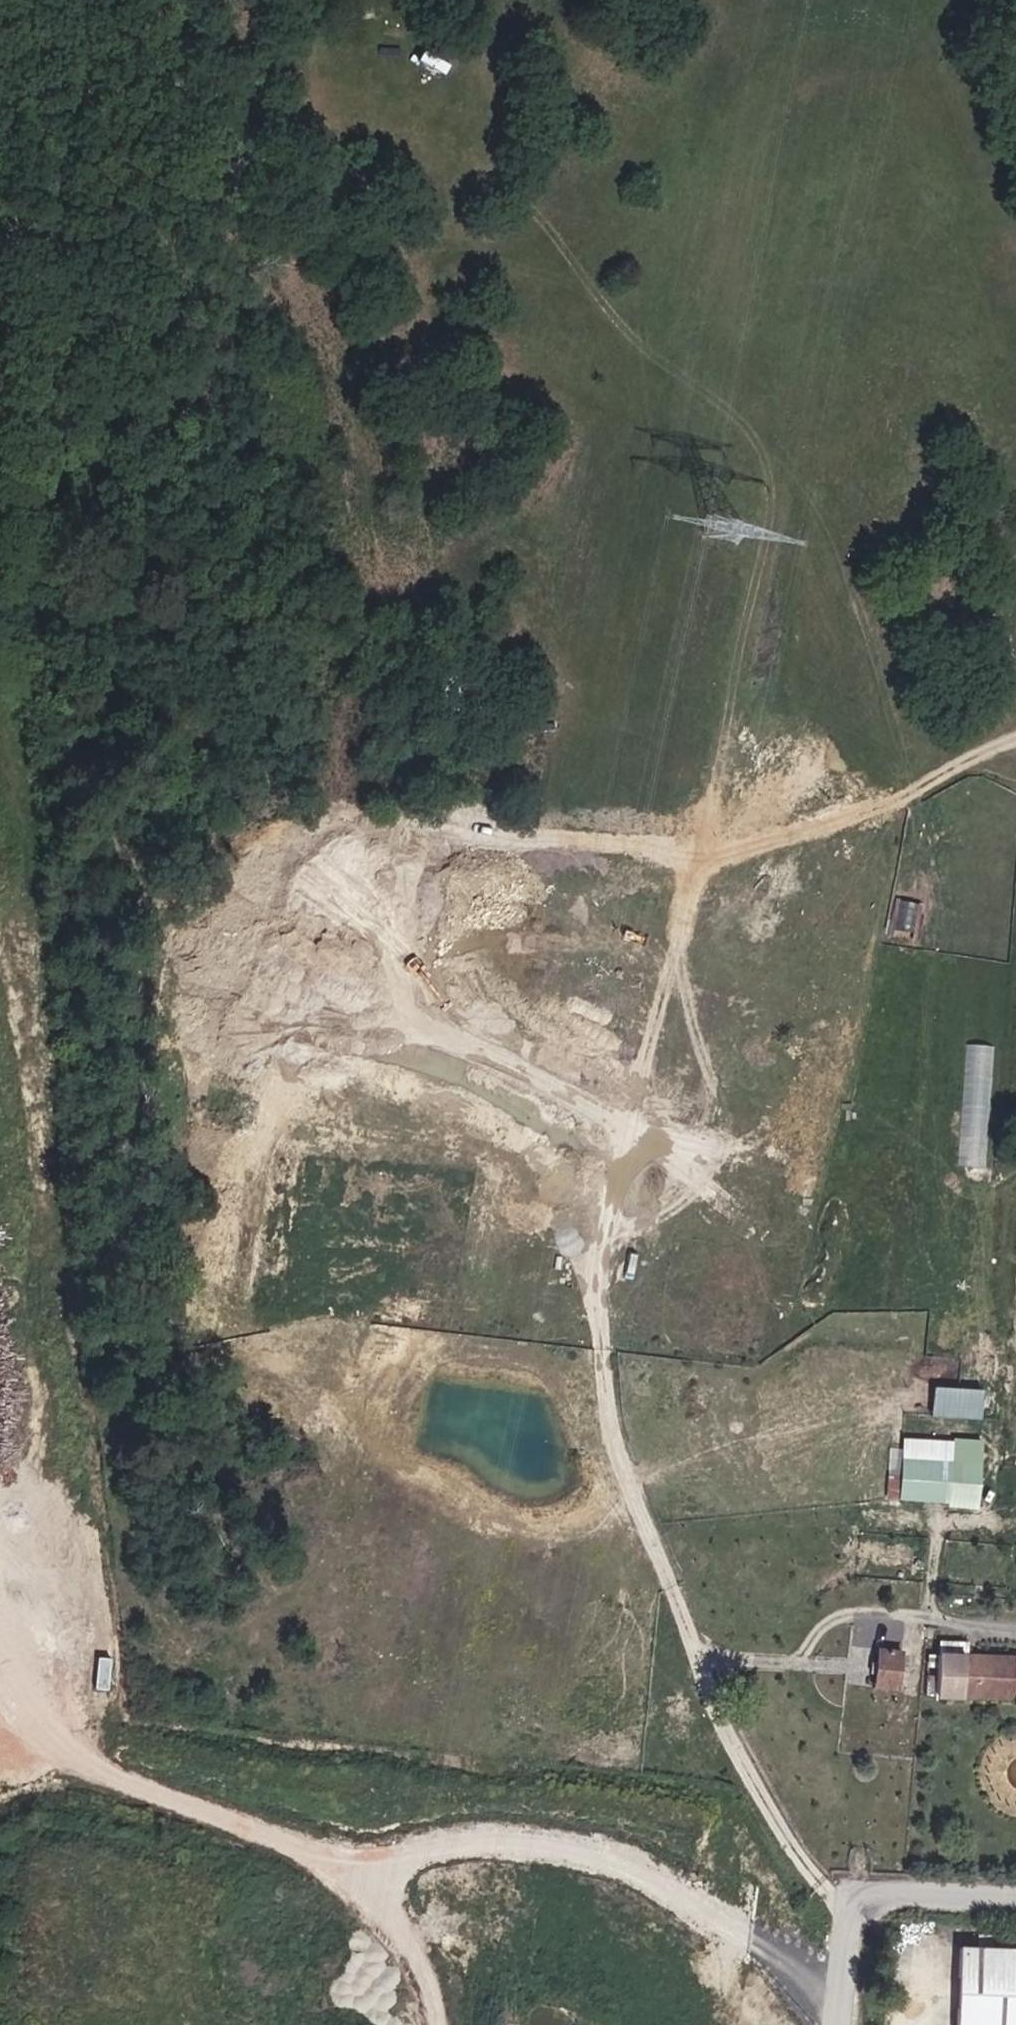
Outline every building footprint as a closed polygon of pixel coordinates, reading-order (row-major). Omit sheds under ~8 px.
[(979,1415),(980,1385),(930,1384),(930,1414),(979,1415)] [(902,1433),(897,1499),(978,1505),(983,1438),(902,1433)] [(880,1653),(878,1689),(898,1691),(902,1654),(880,1653)] [(964,1663),(963,1708),(1015,1709),(1015,1664),(964,1663)] [(960,1956),(957,2024),(1015,2024),(1015,1958),(960,1956)]
